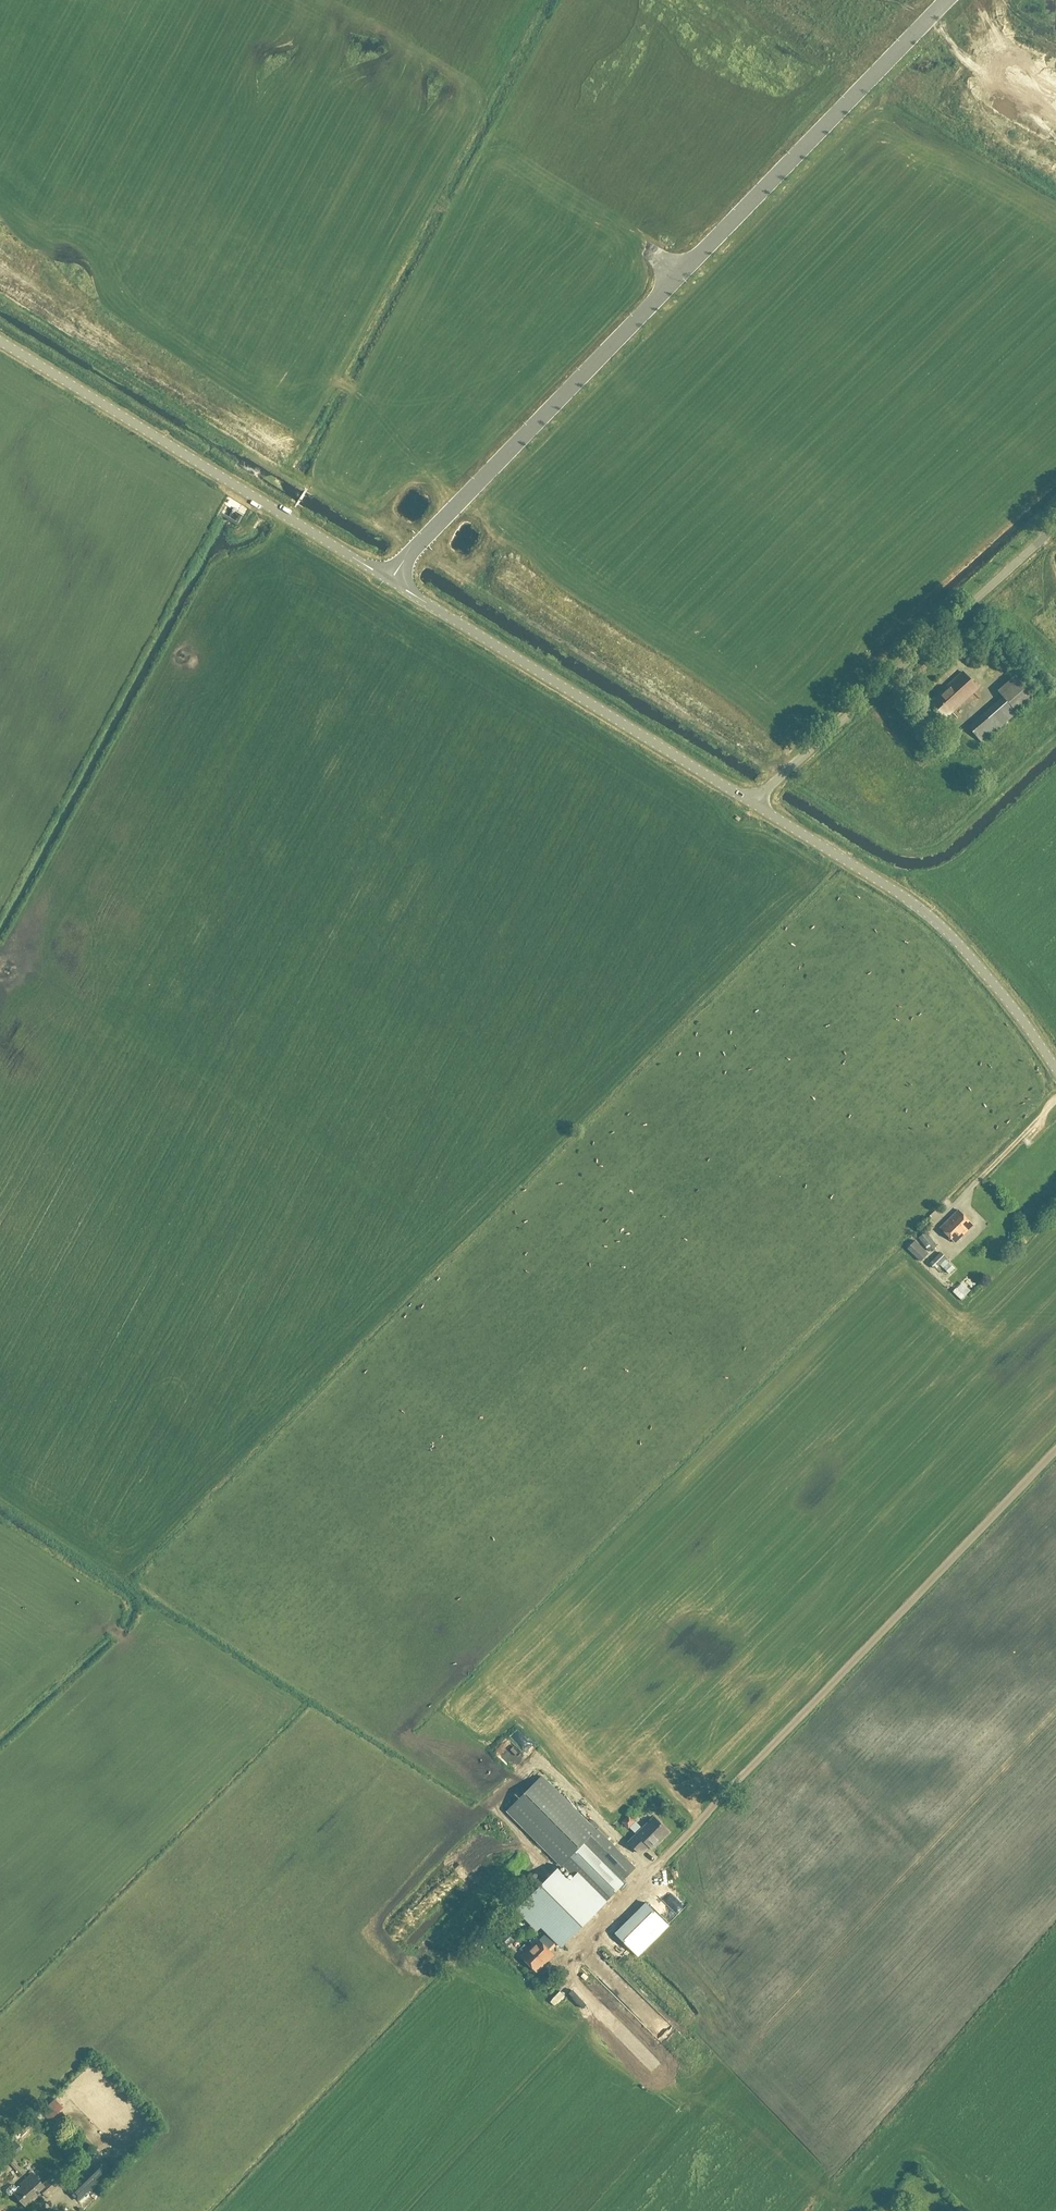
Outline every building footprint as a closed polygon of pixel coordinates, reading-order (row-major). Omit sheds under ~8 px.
[(944,720),(978,689),(963,672),(928,704),(944,720)] [(1000,690),(1010,686),(1006,679),(997,683),(1000,690)] [(956,1243),(974,1225),(959,1210),(941,1228),(956,1243)] [(929,1252),(937,1245),(927,1232),(919,1238),(929,1252)] [(921,1262),(928,1254),(915,1241),(907,1249),(921,1262)] [(930,1264),(935,1270),(947,1258),(941,1253),(930,1264)] [(942,1266),(948,1272),(955,1265),(949,1259),(942,1266)] [(961,1278),(952,1286),(960,1295),(969,1286),(961,1278)] [(541,1776),(507,1811),(562,1866),(520,1907),(542,1928),(547,1933),(557,1943),(561,1947),(605,1903),(625,1882),(623,1880),(630,1874),(636,1867),(597,1829),(596,1831),(541,1776)] [(668,1832),(654,1817),(629,1842),(640,1853),(648,1845),(652,1848),(668,1832)] [(670,1922),(646,1897),(615,1926),(638,1951),(670,1922)] [(537,1941),(521,1958),(536,1971),(546,1960),(548,1960),(551,1957),(551,1955),(552,1954),(550,1952),(549,1952),(557,1943),(547,1933),(539,1942),(537,1941)] [(49,2100),(42,2109),(51,2116),(58,2108),(49,2100)] [(14,2140),(2,2151),(10,2158),(21,2148),(14,2140)] [(72,2194),(78,2200),(110,2170),(104,2164),(72,2194)] [(47,2198),(62,2184),(54,2175),(44,2184),(34,2173),(21,2184),(23,2186),(21,2188),(19,2186),(18,2188),(15,2185),(12,2184),(7,2189),(7,2192),(10,2195),(12,2195),(15,2193),(15,2194),(26,2206),(42,2192),(47,2198)]
